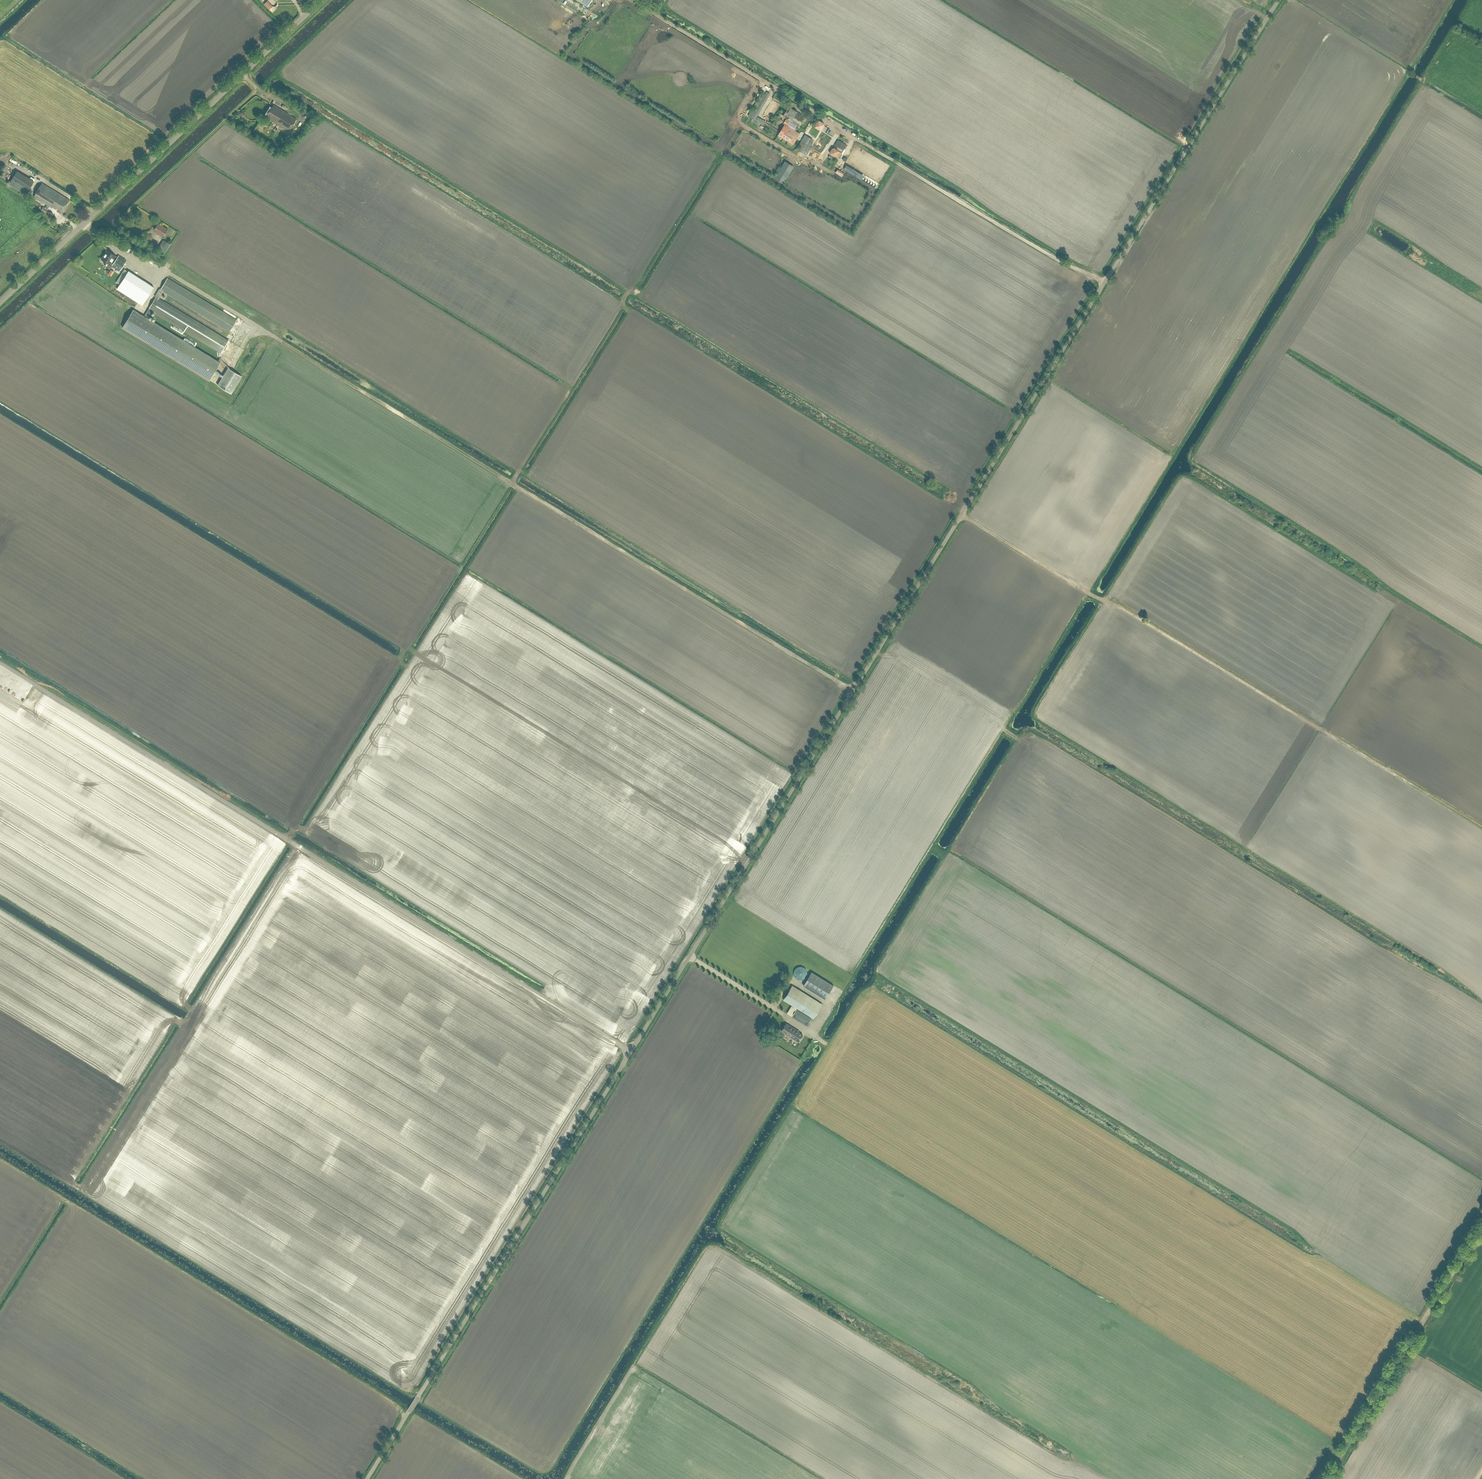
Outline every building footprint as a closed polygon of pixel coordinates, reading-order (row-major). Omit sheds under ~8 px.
[(269,10),(273,6),(268,1),(264,4),(269,10)] [(766,90),(750,117),(755,120),(770,93),(766,90)] [(296,119),(273,106),(272,107),(270,106),(265,114),(270,117),(269,118),(273,121),(273,122),(288,131),(296,119)] [(788,108),(784,116),(788,118),(785,123),(785,124),(784,124),(788,126),(790,122),(799,127),(805,116),(791,108),(790,109),(788,108)] [(755,121),(764,125),(767,121),(757,116),(755,120),(755,121)] [(788,126),(784,124),(778,135),(793,144),(800,134),(795,131),(788,126)] [(816,143),(810,154),(814,158),(824,148),(825,149),(826,147),(827,147),(830,139),(822,148),(825,142),(827,140),(829,135),(827,133),(821,130),(820,132),(817,137),(816,138),(814,141),(816,143)] [(805,134),(797,149),(800,151),(807,155),(810,151),(808,149),(814,139),(805,134)] [(837,139),(829,153),(839,158),(847,144),(837,139)] [(794,166),(785,161),(774,177),(784,183),(794,166)] [(864,177),(846,166),(843,170),(862,181),(864,177)] [(26,194),(34,181),(17,171),(9,184),(26,194)] [(62,211),(70,199),(42,182),(34,196),(47,204),(45,208),(43,207),(41,210),(46,212),(50,206),(52,207),(53,206),(57,209),(57,207),(62,211)] [(163,237),(168,229),(158,223),(154,230),(156,230),(155,232),(163,237)] [(159,249),(165,253),(170,244),(164,240),(159,249)] [(117,257),(110,252),(107,250),(101,259),(106,262),(105,265),(109,267),(110,265),(120,271),(127,261),(119,255),(117,257)] [(117,282),(120,284),(128,273),(124,270),(117,282)] [(142,305),(153,287),(129,272),(118,289),(142,305)] [(156,297),(144,316),(147,318),(152,311),(221,353),(228,341),(159,299),(163,291),(229,331),(236,320),(167,278),(160,289),(159,289),(155,296),(156,297)] [(147,318),(144,316),(133,310),(122,328),(209,381),(220,363),(147,318)] [(232,394),(242,377),(228,368),(217,385),(232,394)] [(793,759),(795,758),(793,755),(785,761),(789,766),(794,762),(793,759)] [(796,980),(806,978),(803,966),(798,967),(798,970),(794,971),(796,980)] [(810,973),(802,987),(825,999),(832,985),(810,973)] [(783,1000),(791,1004),(786,1013),(806,1025),(810,1017),(813,1019),(822,1003),(791,986),(783,1000)] [(799,1031),(786,1023),(781,1031),(798,1041),(803,1034),(799,1032),(799,1031)]
